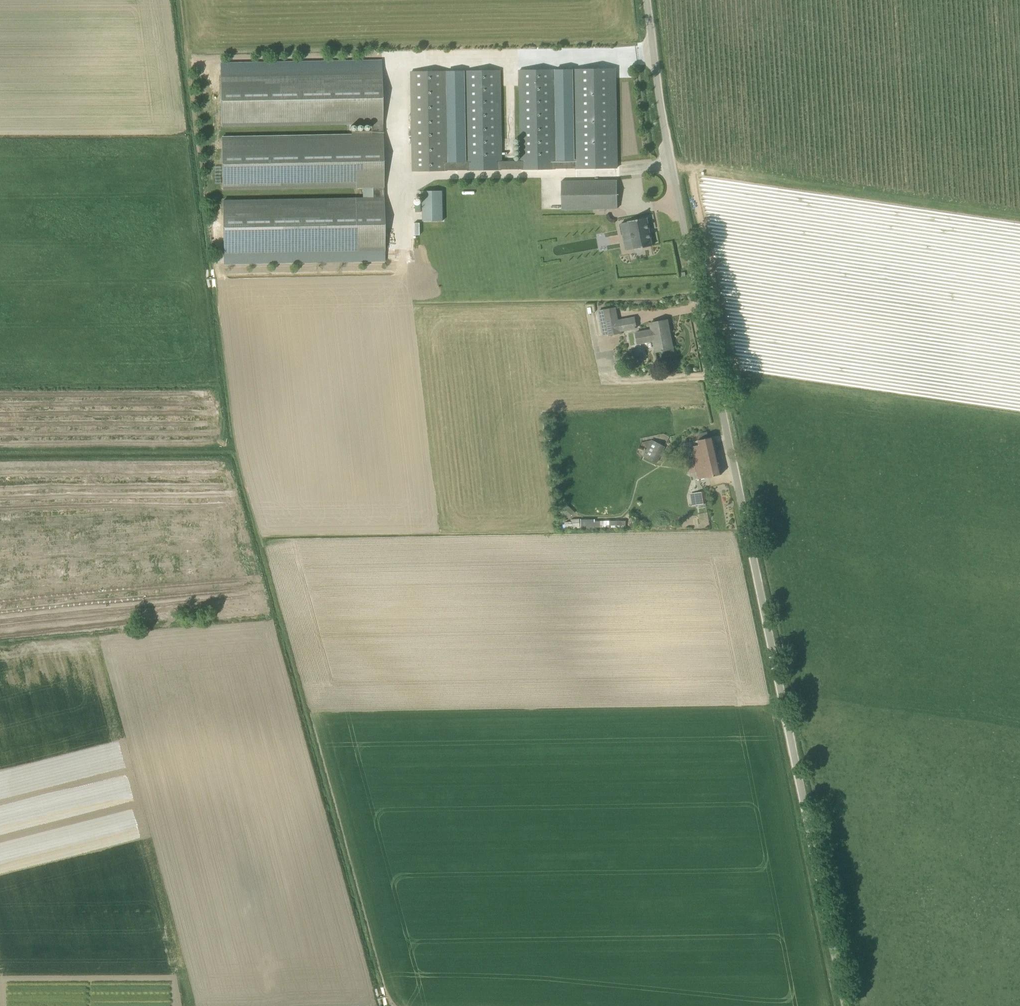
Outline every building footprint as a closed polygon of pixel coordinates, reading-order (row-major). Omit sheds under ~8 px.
[(468,170),(526,169),(576,168),(576,169),(617,168),(615,68),(574,69),(576,160),(556,160),(554,69),(520,70),(522,161),(501,161),(500,70),(466,70),(468,161),(448,162),(446,70),(412,71),(414,171),(448,171),(468,170)] [(351,134),(222,136),(223,190),(372,187),(372,197),(223,200),(224,252),(385,249),(382,71),(221,74),(221,127),(371,124),(372,131),(351,132),(351,134)] [(562,209),(618,208),(617,180),(561,181),(562,209)] [(443,189),(422,189),(423,220),(443,219),(443,189)] [(652,245),(648,217),(628,221),(628,222),(621,223),(623,235),(631,233),(634,248),(652,245)] [(618,320),(615,308),(592,312),(597,336),(600,335),(608,334),(608,336),(621,333),(621,331),(637,328),(635,317),(618,320)] [(671,349),(668,334),(670,333),(667,319),(650,323),(652,330),(637,334),(639,343),(654,340),(656,352),(661,351),(662,352),(664,351),(663,350),(671,349)] [(699,479),(722,474),(713,437),(699,440),(700,444),(692,446),(699,479)] [(658,463),(666,447),(652,440),(644,456),(658,463)] [(692,505),(706,503),(704,491),(691,493),(692,505)] [(562,511),(558,515),(564,521),(568,517),(569,518),(575,512),(568,505),(562,511)]
